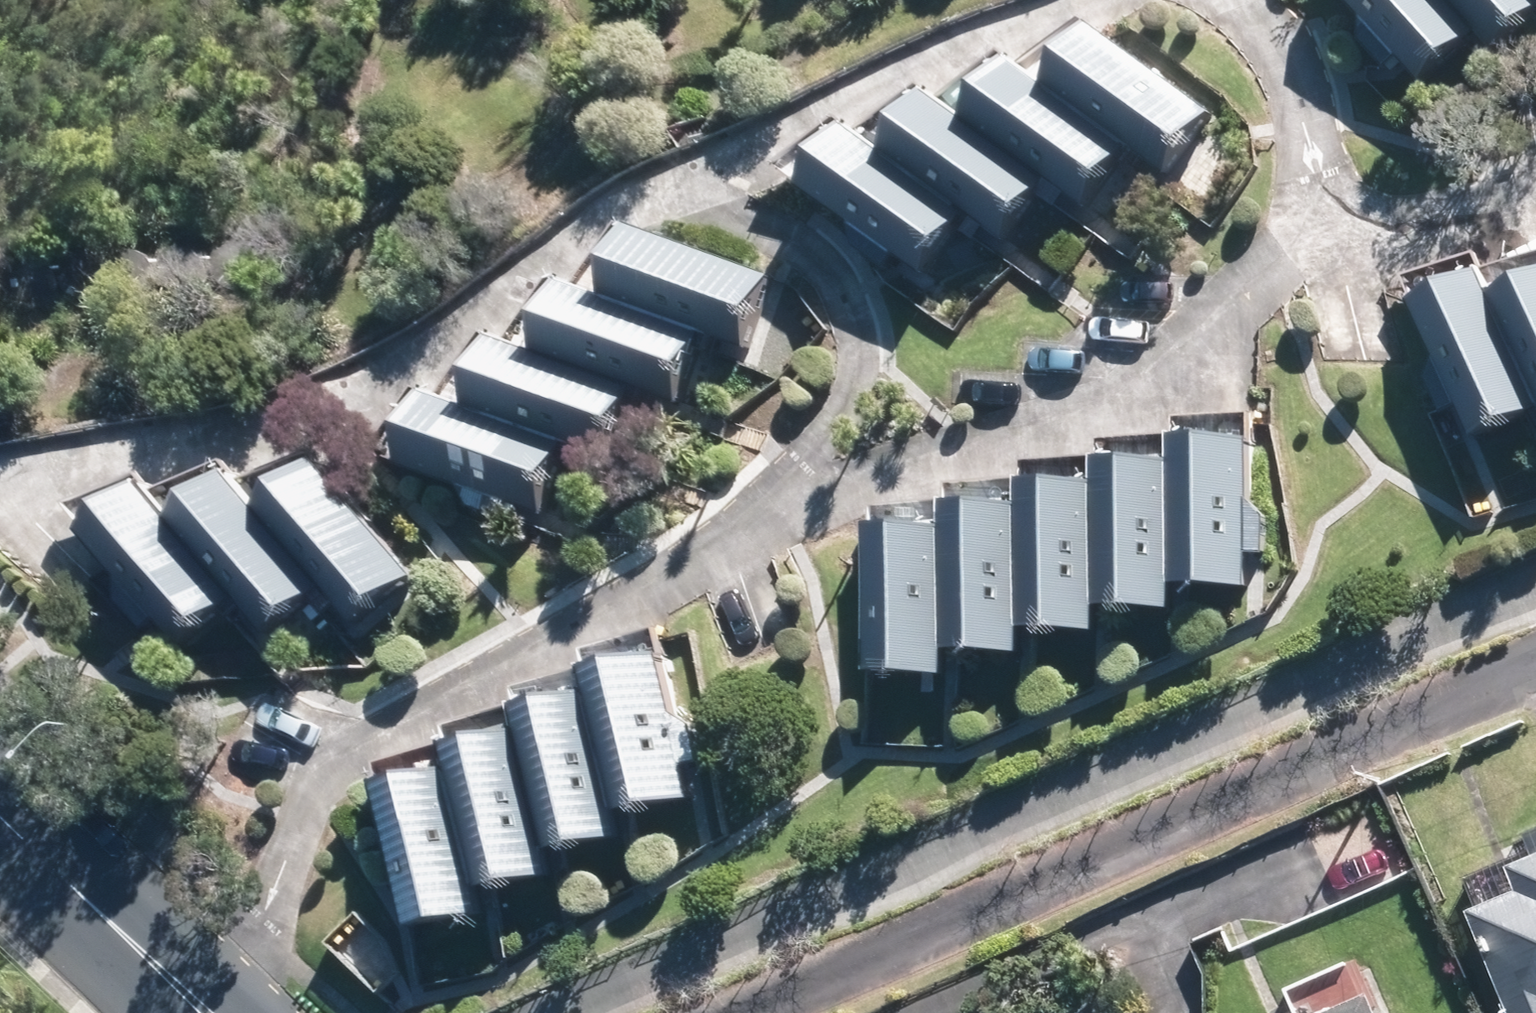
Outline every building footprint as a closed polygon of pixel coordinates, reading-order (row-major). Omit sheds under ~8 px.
[(1428,80),(1484,35),(1455,0),(1363,0),(1428,80)] [(1508,44),(1535,21),(1535,0),(1473,0),(1508,44)] [(1119,26),(1073,81),(1180,170),(1226,115),(1119,26)] [(1033,61),(989,114),(1096,202),(1140,149),(1033,61)] [(952,91),(905,148),(1012,236),(1059,180),(952,91)] [(868,125),(819,184),(926,272),(975,213),(868,125)] [(655,224),(630,290),(756,339),(781,273),(655,224)] [(1434,302),(1485,433),(1535,414),(1535,380),(1497,278),(1434,302)] [(591,282),(565,349),(691,397),(717,330),(591,282)] [(1514,292),(1535,348),(1535,284),(1514,292)] [(518,333),(491,403),(617,452),(644,382),(518,333)] [(452,392),(425,462),(551,511),(578,441),(452,392)] [(1271,441),(1198,435),(1185,579),(1259,585),(1271,441)] [(1194,462),(1121,455),(1108,599),(1182,606),(1194,462)] [(345,456),(284,501),(364,609),(425,565),(345,456)] [(259,472),(198,516),(277,625),(339,581),(259,472)] [(1118,480),(1044,474),(1032,618),(1105,624),(1118,480)] [(171,487),(110,531),(189,639),(250,595),(171,487)] [(1040,500),(967,493),(954,637),(1028,644),(1040,500)] [(961,523),(888,517),(875,661),(949,667),(961,523)] [(681,663),(611,673),(630,805),(700,795),(681,663)] [(611,698),(540,709),(559,841),(630,831),(611,698)] [(540,737),(469,747),(488,879),(559,869),(540,737)] [(471,776),(400,786),(420,918),(490,908),(471,776)] [(1487,914),(1525,1012),(1535,1012),(1535,895),(1487,914)]
